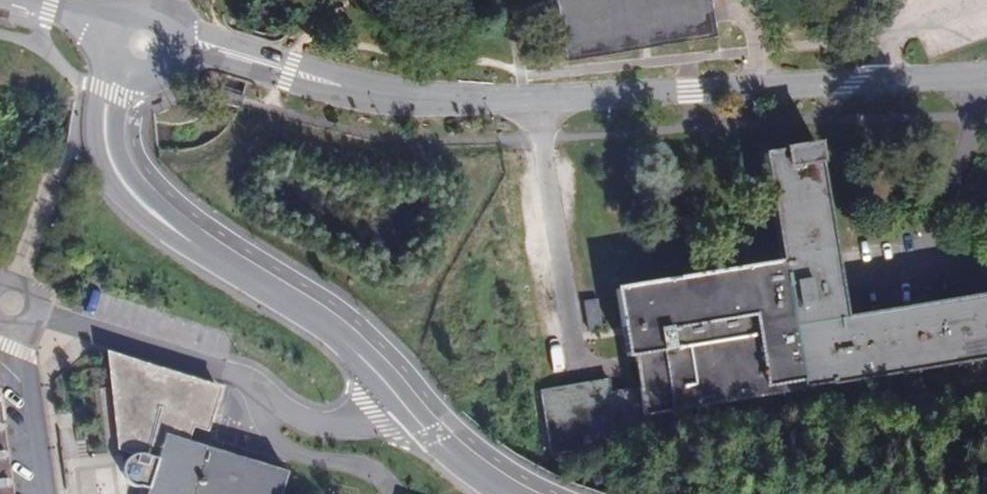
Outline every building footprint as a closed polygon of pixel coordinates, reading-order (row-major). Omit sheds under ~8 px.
[(562,60),(714,32),(708,0),(552,0),(562,60)] [(986,358),(986,294),(845,318),(843,310),(819,164),(822,164),(819,145),(783,151),(783,153),(764,156),(781,263),(615,290),(626,357),(632,356),(638,388),(639,396),(642,415),(801,389),(986,358)] [(286,473),(185,441),(190,425),(204,429),(217,389),(107,354),(118,448),(137,446),(137,447),(135,447),(134,448),(132,448),(130,449),(128,450),(127,452),(125,453),(124,454),(123,456),(122,458),(121,460),(121,461),(121,463),(120,465),(120,468),(120,469),(121,471),(121,473),(122,475),(123,477),(124,478),(125,480),(127,481),(128,483),(130,484),(131,484),(133,486),(135,486),(137,486),(139,487),(147,489),(146,493),(279,493),(286,473)] [(584,404),(639,396),(638,388),(610,393),(608,380),(581,384),(584,404)] [(639,396),(584,404),(581,384),(541,390),(552,454),(646,439),(642,415),(639,396)]
